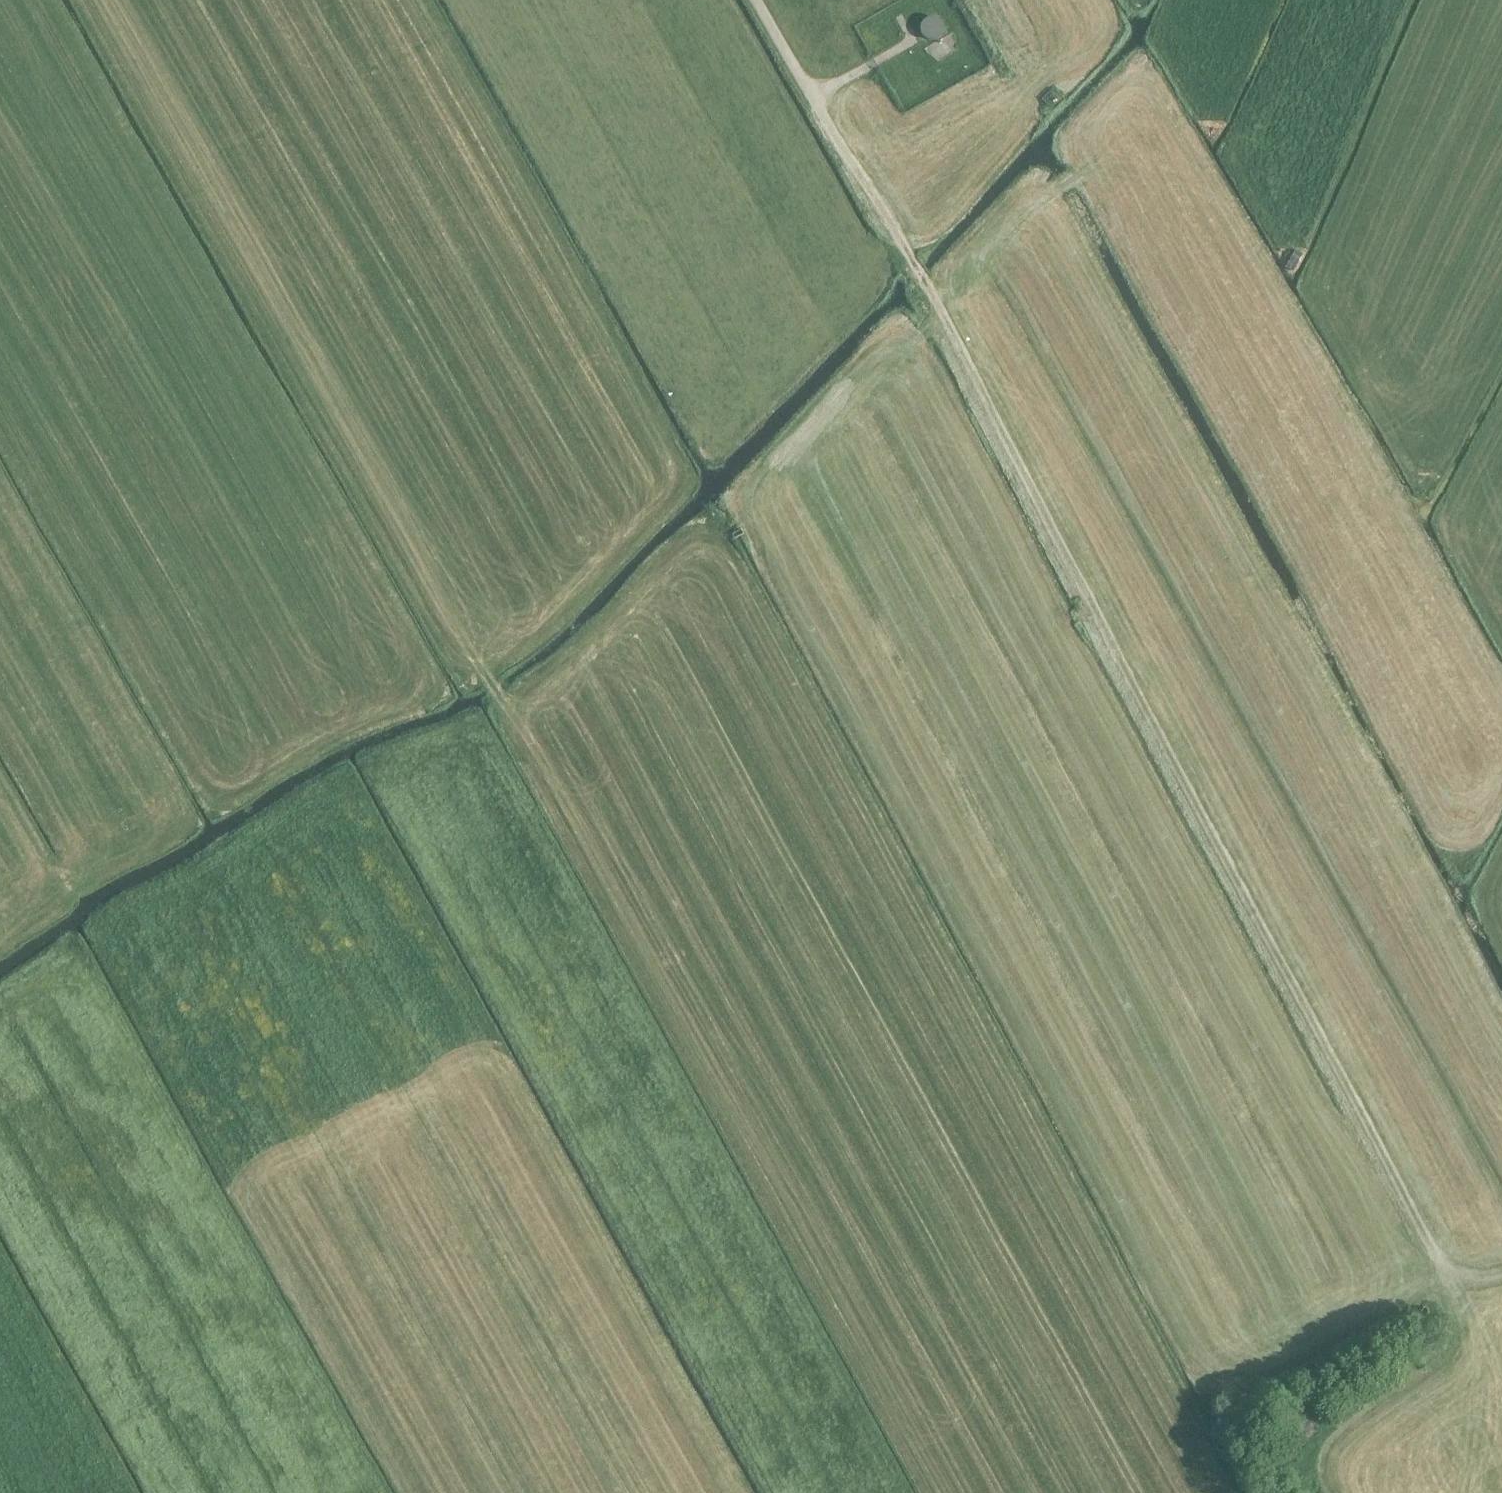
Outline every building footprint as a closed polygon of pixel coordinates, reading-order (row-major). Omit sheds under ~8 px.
[(1047,113),(1057,105),(1050,95),(1039,102),(1047,113)]
